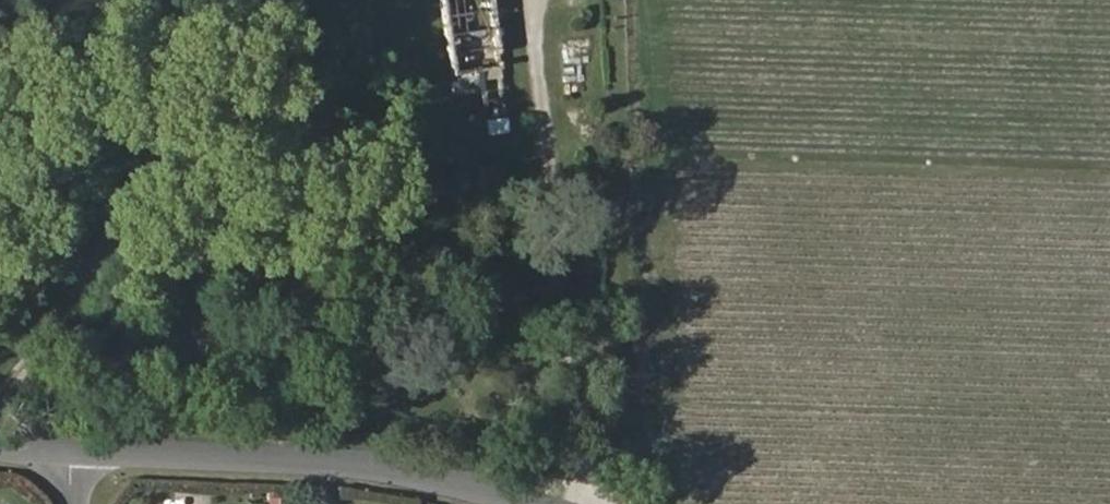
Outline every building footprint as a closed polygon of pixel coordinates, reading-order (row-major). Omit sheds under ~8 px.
[(498,66),(494,0),(446,0),(452,103),(485,101),(483,66),(498,66)] [(508,115),(485,118),(487,134),(510,131),(508,115)]
